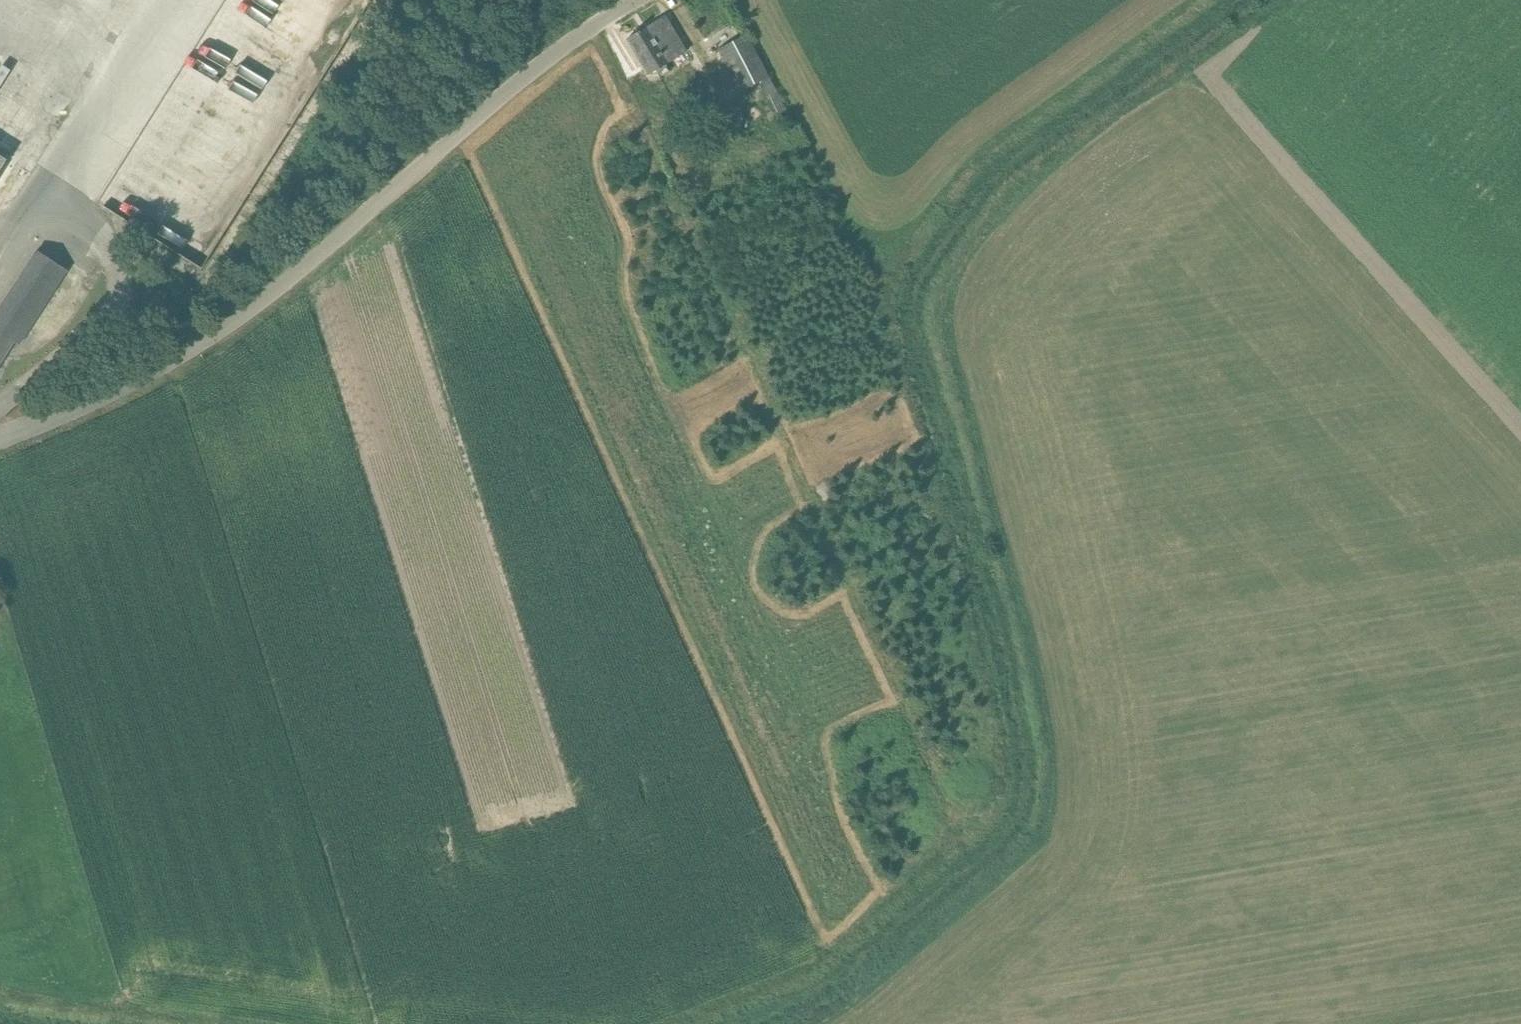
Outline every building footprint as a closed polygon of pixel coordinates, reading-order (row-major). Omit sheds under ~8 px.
[(687,51),(664,16),(628,38),(650,74),(657,70),(661,77),(671,71),(666,63),(687,51)] [(787,110),(747,34),(718,49),(741,92),(761,82),(778,114),(787,110)] [(691,84),(704,109),(718,101),(705,76),(691,84)] [(702,127),(726,114),(718,101),(704,109),(694,114),(702,127)] [(14,342),(19,345),(68,270),(39,250),(0,309),(0,364),(14,342)]
